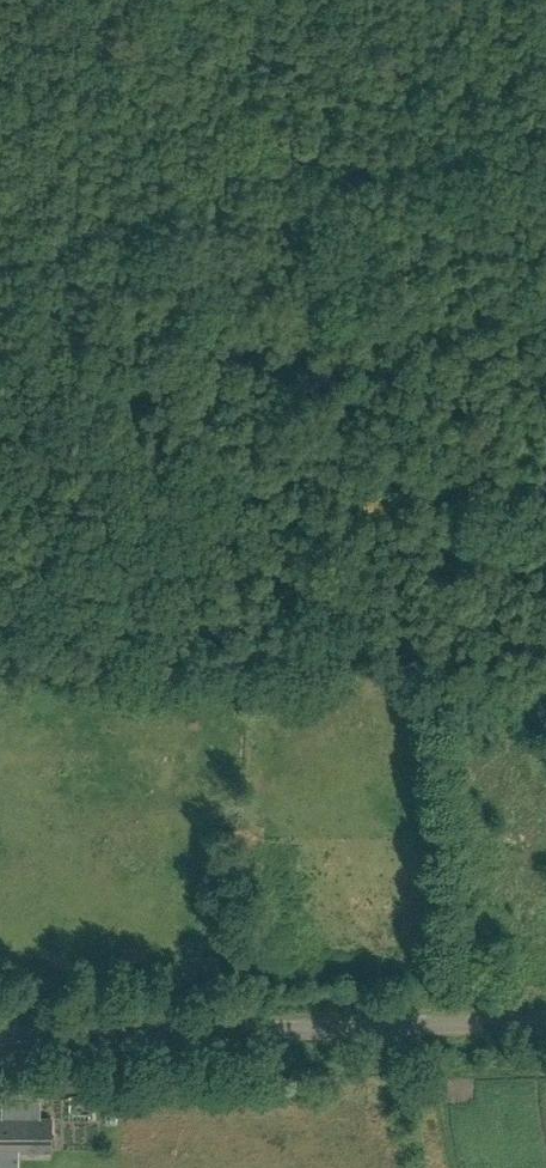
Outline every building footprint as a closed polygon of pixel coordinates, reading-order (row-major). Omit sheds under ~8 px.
[(40,1116),(0,1116),(0,1167),(20,1167),(20,1151),(40,1151),(53,1151),(53,1116),(40,1116)]
